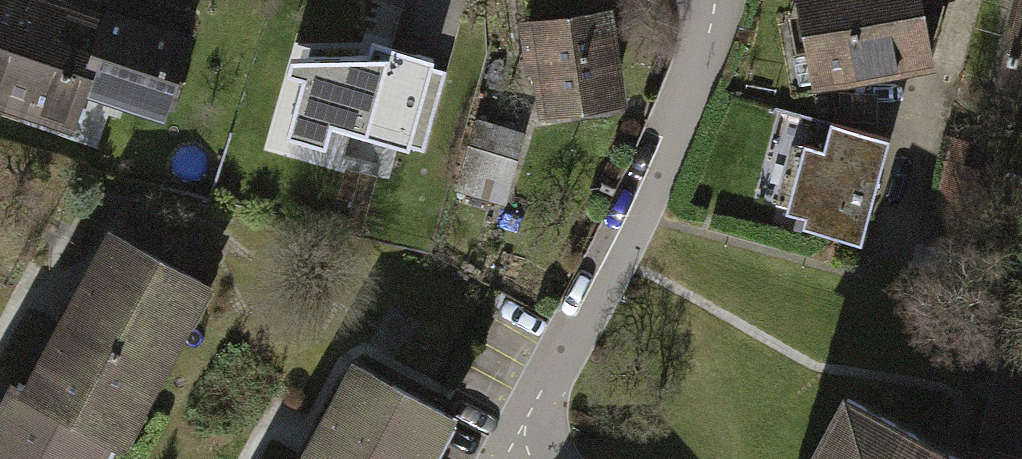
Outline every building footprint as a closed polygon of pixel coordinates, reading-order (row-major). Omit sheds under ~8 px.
[(162,131),(198,25),(134,3),(125,0),(0,0),(0,76),(162,131)] [(813,80),(941,54),(930,0),(797,0),(813,80)] [(605,17),(526,30),(530,59),(542,57),(550,107),(618,96),(605,17)] [(368,56),(291,59),(288,71),(302,75),(286,133),(327,144),(333,124),(423,150),(446,71),(432,67),(434,59),(372,42),(368,56)] [(894,123),(829,104),(818,138),(791,130),(767,211),(860,238),(894,123)] [(522,134),(479,122),(466,167),(510,179),(522,134)] [(105,220),(19,379),(9,373),(0,390),(0,458),(99,458),(111,437),(122,443),(212,277),(105,220)] [(978,445),(1021,455),(1021,328),(1007,325),(978,445)] [(352,352),(307,434),(293,458),(430,458),(457,410),(352,352)] [(844,376),(799,458),(998,458),(844,376)]
